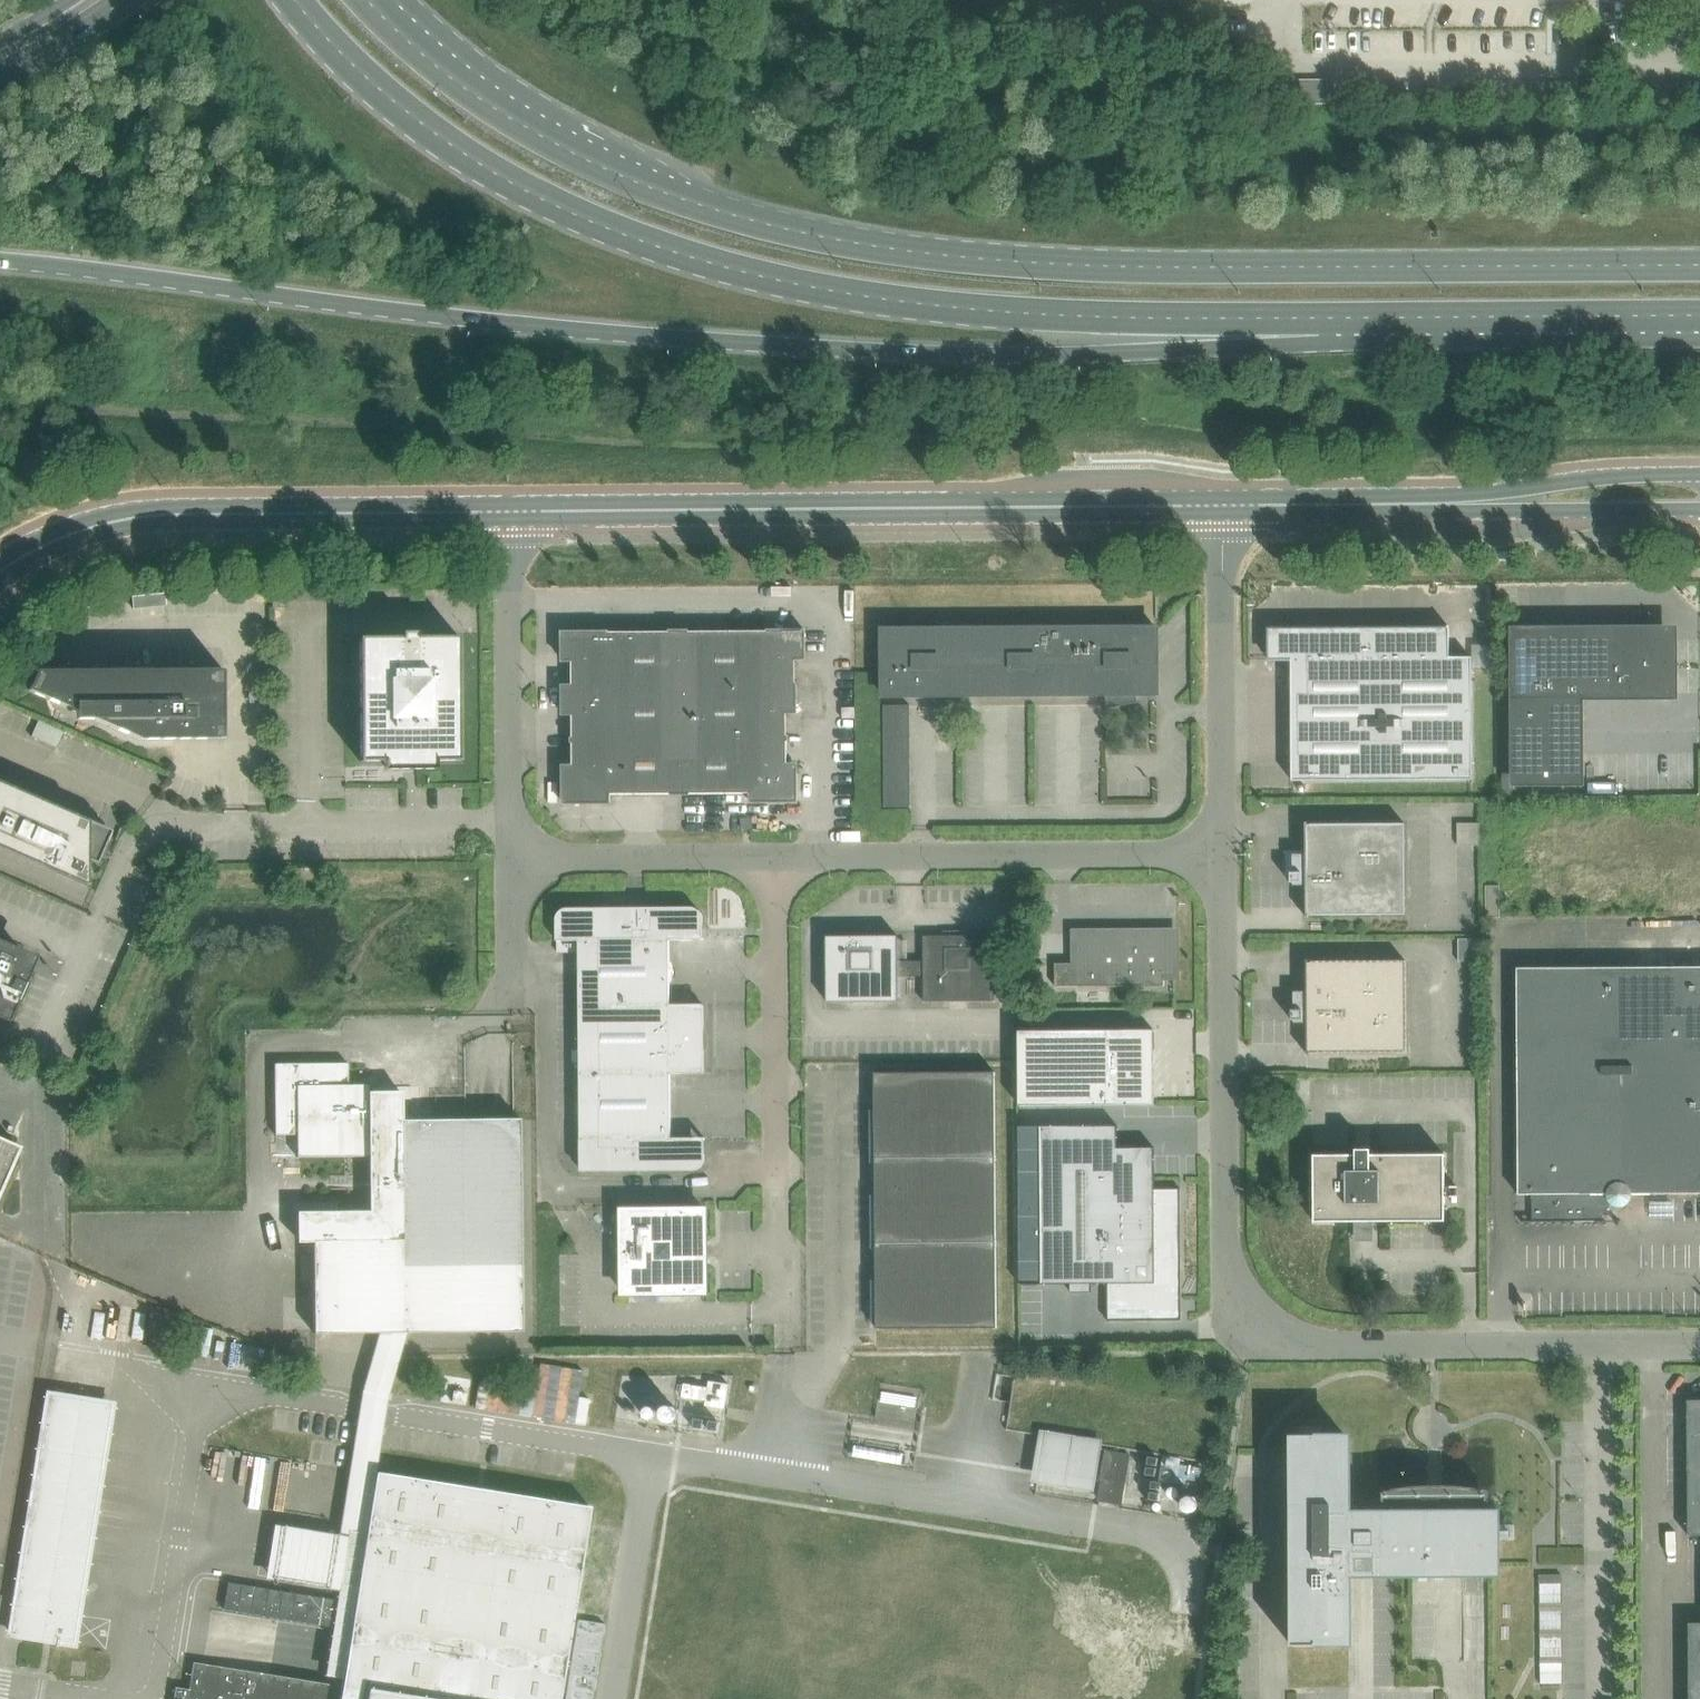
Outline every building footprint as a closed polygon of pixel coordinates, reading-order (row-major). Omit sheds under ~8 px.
[(1663,2),(1663,19),(1675,19),(1675,2),(1663,2)] [(1259,80),(1259,104),(1259,105),(1329,104),(1329,79),(1259,80)] [(273,607),(284,607),(284,589),(273,589),(273,607)] [(1158,694),(1157,628),(1156,628),(1156,633),(1115,634),(1115,628),(943,630),(945,624),(943,624),(943,626),(915,625),(914,620),(913,620),(914,630),(883,630),(884,695),(885,695),(885,690),(927,690),(927,695),(1106,694),(1105,709),(1107,708),(1108,700),(1135,698),(1137,703),(1138,703),(1136,693),(1158,694)] [(1292,781),(1371,780),(1472,779),(1472,657),(1449,657),(1449,626),(1448,626),(1448,627),(1371,628),(1279,629),(1269,629),(1269,639),(1269,660),(1292,660),(1292,781)] [(685,678),(797,678),(796,660),(806,660),(806,650),(806,630),(685,631),(685,678)] [(563,632),(563,652),(563,661),(573,661),(573,678),(685,678),(685,631),(563,632)] [(436,769),(436,760),(461,760),(460,636),(417,637),(417,632),(402,632),(402,637),(360,637),(361,761),(385,761),(385,769),(436,769)] [(1670,692),(1670,658),(1667,658),(1667,637),(1649,637),(1649,634),(1518,634),(1519,779),(1577,779),(1576,693),(1670,692)] [(29,690),(76,711),(77,719),(95,719),(142,739),(224,738),(224,731),(224,669),(37,670),(29,690)] [(573,714),(573,746),(685,746),(685,678),(573,678),(573,685),(563,686),(563,715),(573,714)] [(685,746),(788,746),(788,713),(797,713),(797,685),(797,684),(797,678),(685,678),(685,746)] [(885,807),(911,807),(910,705),(884,705),(885,807)] [(685,794),(685,746),(573,746),(573,766),(564,766),(564,775),(564,804),(611,803),(611,794),(685,794)] [(797,765),(788,765),(788,746),(685,746),(685,794),(751,794),(751,802),(798,802),(798,780),(798,774),(797,765)] [(88,859),(91,861),(97,863),(98,862),(112,830),(97,824),(88,820),(0,781),(0,847),(88,886),(88,881),(88,859)] [(742,818),(742,829),(743,829),(753,829),(753,817),(742,818)] [(1405,823),(1308,824),(1308,823),(1306,822),(1306,857),(1298,859),(1297,856),(1296,856),(1296,872),(1291,872),(1291,883),(1306,883),(1307,917),(1309,917),(1309,915),(1406,915),(1405,823)] [(1457,823),(1458,845),(1480,845),(1480,823),(1457,823)] [(1486,919),(1499,919),(1499,887),(1486,887),(1486,919)] [(671,1073),(702,1073),(705,1073),(704,1004),(671,1004),(670,940),(693,940),(693,938),(692,938),(692,931),(694,931),(696,930),(698,929),(699,928),(700,927),(702,926),(703,924),(703,922),(704,921),(704,919),(704,918),(703,916),(703,915),(702,914),(702,913),(701,911),(699,910),(697,908),(696,908),(694,908),(692,907),(569,908),(567,908),(565,909),(563,910),(562,911),(560,913),(559,915),(558,916),(558,917),(558,918),(557,920),(558,941),(558,952),(580,952),(582,1171),(694,1170),(696,1169),(698,1169),(700,1168),(701,1167),(702,1166),(703,1165),(704,1163),(705,1162),(705,1160),(706,1159),(705,1157),(705,1155),(705,1153),(704,1152),(703,1150),(701,1149),(700,1148),(698,1147),(696,1146),(694,1146),(694,1139),(695,1139),(695,1138),(672,1138),(671,1073)] [(1077,963),(1056,963),(1056,987),(1165,986),(1165,975),(1175,975),(1175,941),(1175,933),(1164,933),(1077,934),(1077,963)] [(924,960),(911,960),(911,977),(923,977),(924,1002),(995,1001),(995,935),(924,935),(924,960)] [(911,977),(911,960),(899,960),(898,936),(827,936),(827,1002),(898,1002),(898,977),(911,977)] [(31,971),(16,965),(23,950),(0,940),(0,1017),(9,1021),(31,971)] [(1406,961),(1309,961),(1309,960),(1307,960),(1307,994),(1299,996),(1298,993),(1297,993),(1297,1010),(1292,1010),(1292,1020),(1307,1020),(1307,1054),(1310,1054),(1310,1053),(1407,1052),(1406,961)] [(1518,1037),(1519,1194),(1533,1194),(1533,1221),(1523,1221),(1523,1222),(1620,1222),(1620,1220),(1603,1220),(1603,1217),(1602,1216),(1612,1205),(1617,1207),(1623,1207),(1628,1204),(1632,1200),(1639,1193),(1650,1195),(1650,1194),(1699,1193),(1699,967),(1517,968),(1518,1037)] [(1155,1030),(1020,1031),(1020,1106),(1155,1105),(1155,1030)] [(369,1095),(369,1093),(369,1084),(348,1085),(348,1063),(275,1064),(276,1135),(298,1134),(298,1157),(370,1156),(370,1211),(302,1211),(302,1242),(314,1242),(315,1333),(523,1331),(520,1119),(403,1120),(403,1095),(369,1095)] [(876,1159),(883,1159),(883,1158),(996,1157),(996,1072),(875,1073),(875,1075),(882,1076),(883,1115),(875,1115),(876,1159)] [(1118,1125),(1020,1126),(1021,1284),(1071,1284),(1071,1292),(1092,1292),(1091,1284),(1108,1284),(1108,1321),(1182,1320),(1181,1188),(1155,1189),(1155,1147),(1118,1148),(1118,1125)] [(0,1138),(0,1192),(20,1147),(0,1138)] [(1446,1221),(1445,1154),(1314,1155),(1315,1222),(1357,1222),(1357,1230),(1371,1230),(1371,1221),(1446,1221)] [(997,1242),(996,1157),(883,1158),(883,1159),(883,1200),(876,1200),(876,1244),(884,1244),(884,1243),(997,1242)] [(623,1293),(702,1292),(706,1292),(706,1258),(699,1258),(699,1243),(705,1244),(705,1209),(623,1210),(623,1293)] [(998,1328),(997,1242),(884,1243),(884,1244),(884,1284),(876,1285),(877,1329),(998,1328)] [(580,1395),(584,1368),(540,1362),(535,1393),(523,1392),(519,1415),(587,1425),(592,1397),(580,1395)] [(118,1400),(47,1389),(7,1637),(78,1648),(118,1400)] [(1688,1400),(1689,1535),(1699,1535),(1699,1400),(1688,1400)] [(1039,1484),(1101,1487),(1104,1434),(1042,1431),(1039,1484)] [(1316,1435),(1290,1435),(1294,1645),(1319,1644),(1319,1641),(1351,1641),(1350,1553),(1385,1553),(1385,1571),(1497,1572),(1497,1522),(1497,1513),(1489,1513),(1489,1489),(1471,1487),(1454,1485),(1436,1485),(1418,1486),(1401,1487),(1383,1490),(1383,1514),(1349,1514),(1348,1438),(1316,1438),(1316,1435)] [(1108,1451),(1100,1500),(1122,1503),(1130,1454),(1108,1451)] [(591,1505),(377,1471),(357,1593),(353,1621),(334,1618),(337,1600),(228,1582),(224,1610),(332,1627),(332,1629),(351,1632),(342,1686),(194,1662),(189,1689),(176,1687),(174,1698),(560,1698),(591,1505)] [(1565,1574),(1543,1574),(1541,1682),(1563,1682),(1565,1574)] [(1690,1623),(1690,1698),(1699,1698),(1699,1623),(1690,1623)]
